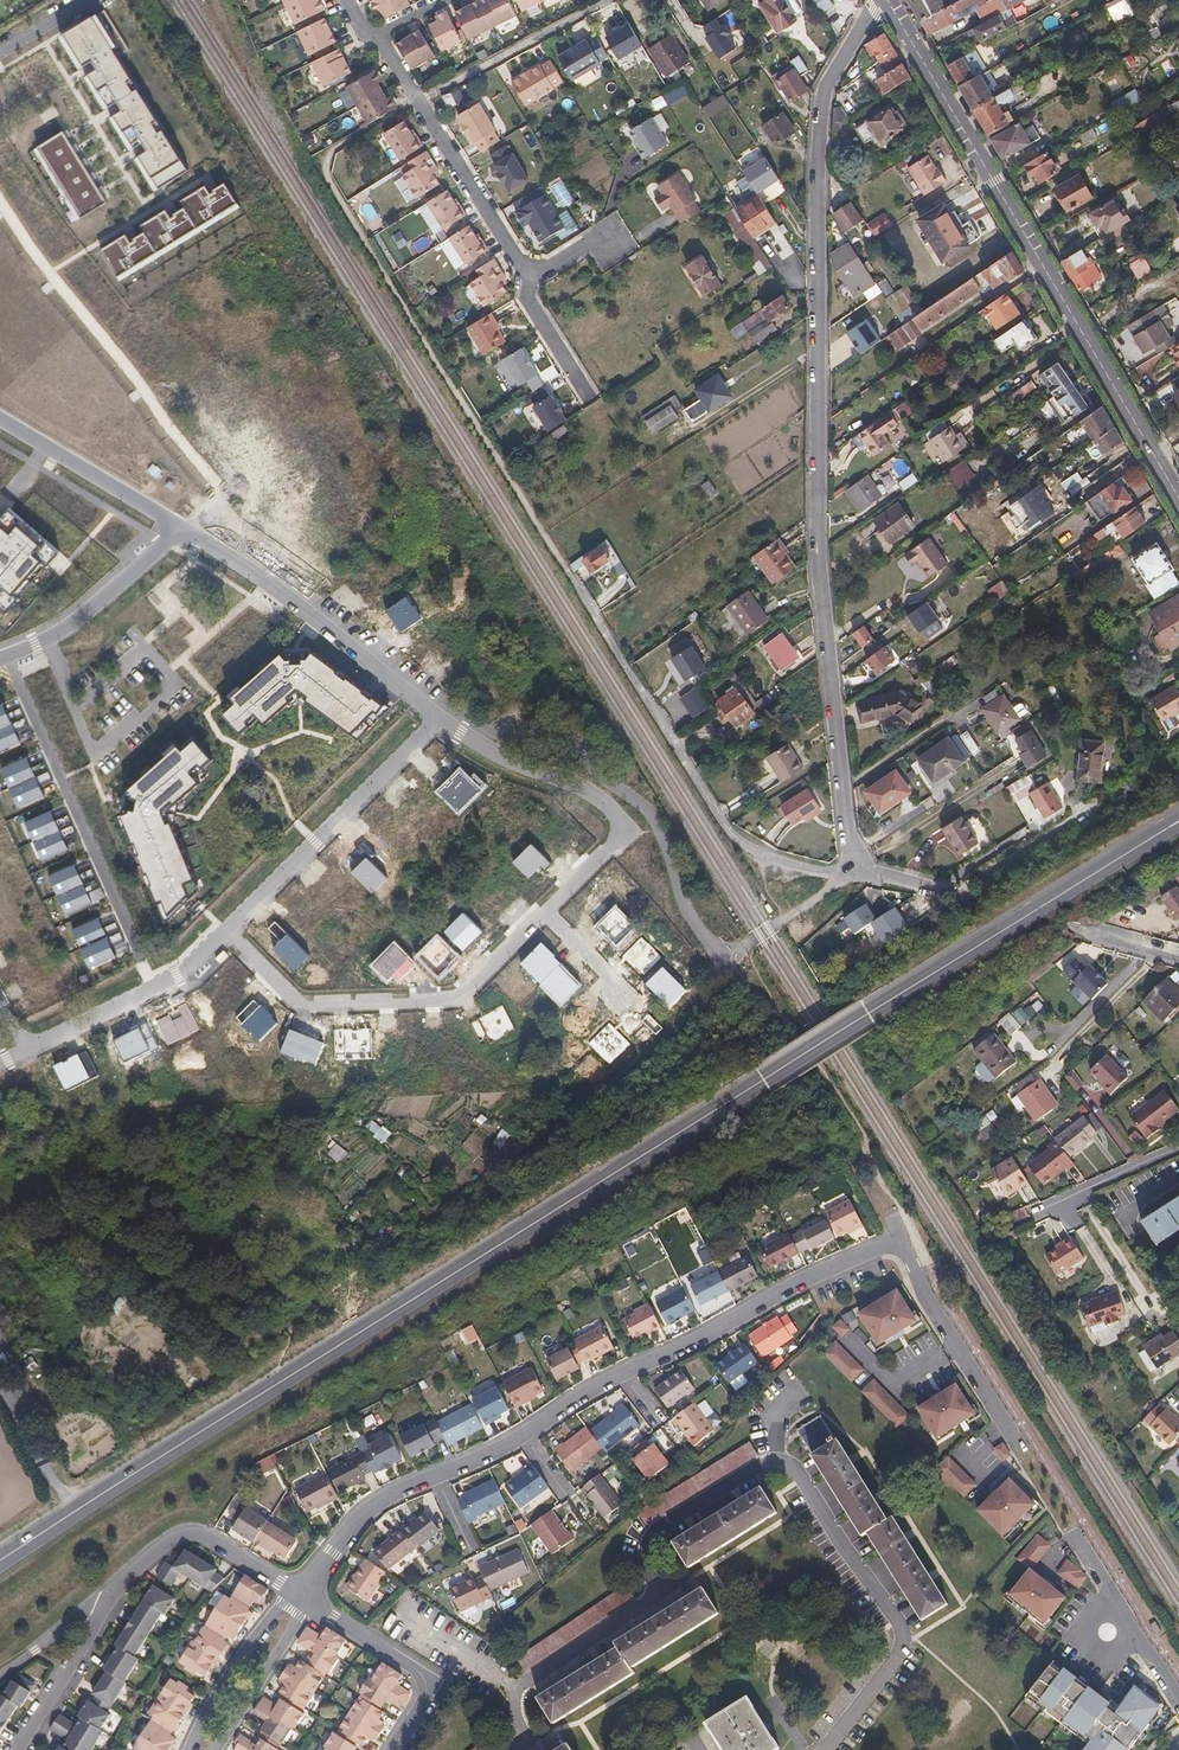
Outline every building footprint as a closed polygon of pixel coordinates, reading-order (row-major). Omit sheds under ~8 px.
[(285,2),(294,20),(328,3),(326,0),(289,0),(285,2)] [(375,4),(380,2),(382,6),(386,15),(411,3),(410,0),(373,0),(375,4)] [(480,0),(476,0),(472,1),(474,4),(466,8),(465,5),(456,10),(469,37),(492,25),(480,0)] [(510,0),(480,0),(492,25),(517,14),(510,0)] [(541,0),(518,0),(523,12),(543,3),(541,0)] [(760,3),(778,31),(797,19),(796,17),(803,12),(795,0),(766,0),(760,3)] [(822,13),(834,7),(830,0),(814,0),(822,13)] [(962,0),(947,0),(945,3),(943,4),(941,0),(909,0),(921,21),(962,0)] [(975,9),(988,3),(986,0),(962,0),(921,21),(929,33),(941,28),(975,9)] [(983,23),(1000,14),(1018,5),(1015,0),(986,0),(988,3),(975,9),(983,23)] [(1109,5),(1122,27),(1136,19),(1126,0),(1118,0),(1109,5)] [(839,15),(834,7),(822,13),(827,22),(839,15)] [(438,18),(430,22),(444,51),(462,42),(447,9),(440,12),(442,16),(438,18)] [(130,50),(105,10),(61,37),(84,74),(108,113),(133,153),(156,191),(189,171),(119,57),(130,50)] [(326,14),(296,28),(307,51),(337,37),(333,27),(331,28),(327,21),(329,20),(326,14)] [(981,43),(1022,21),(1018,15),(1014,17),(1013,16),(1004,21),(1000,14),(983,23),(973,29),(981,43)] [(738,46),(719,16),(701,28),(720,58),(738,46)] [(626,25),(604,37),(617,59),(639,47),(626,25)] [(943,30),(941,28),(929,33),(930,36),(943,30)] [(668,38),(651,48),(650,49),(667,76),(689,62),(675,39),(678,37),(674,30),(666,35),(668,38)] [(406,38),(398,42),(413,67),(435,56),(422,31),(414,34),(415,37),(408,41),(406,38)] [(895,50),(885,33),(869,43),(873,51),(879,62),(881,61),(895,50)] [(754,41),(751,42),(756,50),(768,42),(763,34),(754,41)] [(570,48),(561,54),(574,77),(603,61),(602,59),(610,55),(599,35),(591,39),(590,38),(581,43),(580,41),(570,47),(570,48)] [(727,58),(731,66),(756,50),(751,42),(727,58)] [(873,51),(869,43),(865,46),(869,53),(873,51)] [(341,44),(310,58),(321,82),(352,67),(348,59),(345,60),(341,51),(344,50),(341,44)] [(895,50),(881,61),(885,69),(887,67),(890,72),(877,80),(885,94),(911,77),(895,50)] [(981,75),(986,71),(975,51),(947,66),(959,86),(981,75)] [(790,61),(800,76),(809,70),(799,55),(790,61)] [(513,79),(526,101),(556,85),(555,84),(565,78),(553,57),(543,63),(542,62),(532,67),(532,66),(522,72),(523,73),(513,79)] [(360,101),(386,87),(381,78),(379,74),(382,72),(379,65),(350,80),(360,101)] [(794,71),(779,81),(791,100),(807,89),(794,71)] [(990,91),(998,87),(988,71),(986,71),(981,75),(990,91)] [(973,109),(1010,89),(1006,82),(998,87),(990,91),(981,75),(959,86),(973,109)] [(360,101),(370,120),(386,111),(399,104),(395,97),(392,99),(390,95),(386,87),(360,101)] [(1014,96),(1010,89),(973,109),(989,135),(1007,125),(996,106),(1003,102),(1006,102),(1012,99),(1014,96)] [(1113,106),(1116,114),(1141,100),(1137,92),(1113,106)] [(458,105),(452,93),(441,95),(449,110),(458,105)] [(844,97),(838,101),(841,107),(849,118),(855,113),(844,97)] [(477,141),(483,150),(501,140),(495,131),(497,130),(481,102),(460,114),(465,123),(464,123),(470,135),(471,134),(476,142),(477,141)] [(897,103),(857,129),(866,142),(878,134),(883,142),(910,125),(897,103)] [(849,119),(849,118),(841,107),(835,108),(833,133),(840,134),(839,125),(849,119)] [(1159,112),(1135,126),(1139,134),(1160,122),(1158,118),(1161,116),(1159,112)] [(783,114),(764,126),(777,144),(795,131),(783,114)] [(640,148),(646,157),(669,143),(652,117),(632,129),(638,139),(643,147),(640,148)] [(407,119),(386,131),(401,156),(422,144),(413,129),(407,119)] [(1018,124),(991,139),(1003,159),(1029,144),(1023,133),(1018,124)] [(416,127),(413,129),(422,144),(425,142),(416,127)] [(1033,128),(1023,133),(1029,144),(1039,139),(1033,128)] [(1092,128),(1079,135),(1084,143),(1096,136),(1092,128)] [(108,202),(64,131),(34,150),(78,221),(108,202)] [(507,145),(492,154),(497,163),(495,164),(499,171),(498,172),(504,183),(506,183),(510,190),(530,179),(514,152),(512,154),(507,145)] [(440,168),(429,149),(401,166),(419,196),(442,183),(438,175),(435,171),(439,168),(440,168)] [(708,160),(711,158),(705,149),(702,151),(708,160)] [(1048,152),(1027,164),(1032,175),(1036,173),(1041,181),(1058,172),(1048,152)] [(929,156),(910,167),(927,194),(948,182),(942,173),(940,174),(938,170),(929,156)] [(1167,163),(1171,170),(1178,165),(1178,156),(1167,163)] [(780,179),(766,158),(744,172),(745,174),(756,190),(758,193),(780,179)] [(1068,210),(1092,197),(1076,169),(1057,180),(1060,186),(1056,189),(1068,210)] [(662,192),(653,198),(662,211),(671,205),(680,220),(700,207),(679,174),(659,187),(662,192)] [(750,194),(756,190),(745,174),(741,177),(747,186),(745,187),(750,194)] [(121,281),(240,208),(224,183),(217,188),(213,181),(210,183),(216,192),(213,194),(207,185),(182,200),(186,207),(178,212),(174,205),(171,207),(176,217),(173,219),(167,209),(142,225),(146,232),(138,236),(134,230),(131,232),(137,241),(134,243),(127,234),(100,250),(121,281)] [(456,199),(449,187),(429,200),(445,226),(465,214),(456,199)] [(543,195),(539,188),(514,202),(519,210),(543,195)] [(543,195),(519,210),(517,211),(523,222),(528,219),(531,223),(542,242),(566,227),(546,194),(543,195)] [(459,197),(456,199),(465,214),(468,212),(459,197)] [(760,197),(738,212),(742,219),(753,236),(775,221),(760,197)] [(846,232),(864,220),(852,202),(834,214),(846,232)] [(1114,202),(1088,216),(1092,223),(1087,225),(1089,229),(1093,227),(1099,237),(1130,220),(1124,210),(1119,212),(1114,202)] [(944,206),(921,220),(945,259),(980,237),(970,221),(963,225),(955,212),(949,215),(944,206)] [(724,215),(731,225),(742,219),(738,212),(735,208),(724,215)] [(875,236),(893,225),(886,214),(868,226),(875,236)] [(773,265),(756,239),(753,236),(742,219),(731,225),(762,273),(773,265)] [(753,236),(756,239),(778,225),(775,221),(753,236)] [(1134,226),(1131,221),(1125,224),(1128,229),(1134,226)] [(471,223),(451,235),(466,261),(486,249),(477,233),(471,223)] [(1113,238),(1128,229),(1125,224),(1110,233),(1113,238)] [(480,232),(477,233),(486,249),(489,247),(480,232)] [(1102,244),(1113,238),(1110,233),(1099,239),(1102,244)] [(848,245),(833,255),(833,263),(855,296),(874,284),(848,245)] [(1087,259),(1082,249),(1062,260),(1079,290),(1095,281),(1094,280),(1100,277),(1089,258),(1087,259)] [(1013,251),(890,334),(899,348),(922,333),(922,329),(981,290),(982,292),(984,292),(987,291),(1006,279),(1008,282),(1024,270),(1013,251)] [(686,263),(688,267),(703,257),(701,253),(686,263)] [(506,276),(495,257),(467,274),(486,305),(507,292),(504,285),(501,280),(504,277),(506,276)] [(720,284),(703,257),(688,267),(705,294),(720,284)] [(1139,278),(1152,271),(1144,258),(1131,265),(1139,278)] [(705,294),(688,267),(684,269),(701,297),(705,294)] [(1025,320),(1007,293),(983,310),(1001,337),(1025,320)] [(783,297),(764,310),(771,320),(790,307),(783,297)] [(1156,346),(1171,337),(1165,328),(1174,322),(1163,303),(1128,324),(1144,353),(1156,346)] [(745,323),(750,331),(759,344),(778,331),(771,320),(764,310),(745,323)] [(491,312),(469,325),(485,353),(505,341),(497,328),(495,324),(497,322),(491,312)] [(882,339),(867,318),(845,333),(860,354),(882,339)] [(1001,337),(996,341),(1004,352),(1016,343),(1021,350),(1037,338),(1025,320),(1001,337)] [(750,331),(745,323),(732,331),(737,338),(750,331)] [(1156,346),(1161,354),(1170,348),(1178,343),(1174,335),(1171,337),(1156,346)] [(1178,343),(1170,348),(1176,357),(1178,362),(1178,342),(1178,343)] [(523,347),(503,358),(519,386),(539,374),(523,347)] [(1042,374),(1056,395),(1073,383),(1059,362),(1042,374)] [(715,370),(693,384),(697,389),(719,375),(715,370)] [(733,396),(719,375),(697,389),(703,398),(686,409),(693,421),(710,410),(711,410),(733,396)] [(1032,381),(1014,393),(1018,399),(1036,387),(1032,381)] [(1056,395),(1051,399),(1066,421),(1088,407),(1073,383),(1056,395)] [(1011,404),(1018,399),(1014,393),(1007,398),(1011,404)] [(565,419),(548,394),(530,406),(547,431),(565,419)] [(676,395),(640,418),(644,424),(646,423),(653,433),(677,418),(674,413),(684,407),(676,395)] [(1103,405),(1081,421),(1104,454),(1124,441),(1103,405)] [(1025,417),(1032,427),(1046,418),(1039,407),(1025,417)] [(898,423),(902,420),(895,410),(890,412),(898,423)] [(875,454),(892,442),(885,432),(898,423),(890,412),(878,421),(861,433),(875,454)] [(1032,427),(1025,417),(1004,431),(1011,442),(1032,427)] [(944,422),(928,433),(932,440),(931,441),(945,462),(964,448),(950,428),(948,429),(944,422)] [(963,460),(946,471),(968,502),(984,490),(963,460)] [(1078,472),(1061,483),(1066,491),(1083,479),(1078,472)] [(898,484),(904,492),(919,481),(914,473),(898,484)] [(879,493),(867,476),(846,490),(859,507),(879,493)] [(1123,476),(1087,501),(1101,520),(1130,500),(1124,490),(1130,486),(1123,476)] [(1047,496),(1039,485),(1010,506),(1016,514),(1014,515),(1021,525),(1023,524),(1029,532),(1055,514),(1044,498),(1047,496)] [(898,504),(875,521),(890,543),(914,525),(898,504)] [(1146,521),(1136,506),(1095,534),(1099,540),(1119,527),(1124,536),(1146,521)] [(10,508),(8,511),(0,520),(0,610),(6,615),(45,567),(49,567),(58,555),(61,552),(41,535),(10,508)] [(966,513),(958,519),(965,529),(973,523),(966,513)] [(789,551),(781,538),(778,540),(786,553),(789,551)] [(602,543),(611,558),(617,554),(608,539),(602,543)] [(947,566),(928,539),(909,552),(910,553),(904,557),(911,567),(917,562),(928,579),(947,566)] [(778,540),(755,557),(774,584),(796,568),(786,553),(778,540)] [(602,543),(583,556),(586,561),(593,571),(611,558),(602,543)] [(1156,598),(1178,583),(1178,582),(1171,570),(1174,568),(1157,544),(1134,559),(1150,583),(1147,585),(1156,598)] [(1123,552),(1119,546),(1092,564),(1096,570),(1123,552)] [(575,569),(586,561),(583,556),(572,564),(575,569)] [(1078,582),(1096,570),(1092,564),(1074,576),(1078,582)] [(988,590),(996,601),(1011,591),(1003,580),(988,590)] [(424,618),(407,592),(384,609),(401,632),(424,618)] [(749,592),(728,606),(747,632),(767,618),(749,592)] [(1150,613),(1171,648),(1178,643),(1178,597),(1150,613)] [(929,600),(910,613),(922,630),(941,616),(929,600)] [(877,637),(866,624),(856,631),(866,645),(877,637)] [(781,635),(764,647),(782,670),(798,659),(781,635)] [(688,644),(667,657),(680,679),(701,666),(688,644)] [(897,658),(887,645),(868,658),(878,673),(897,658)] [(225,715),(243,733),(259,716),(264,723),(291,701),(288,698),(298,689),(311,697),(309,703),(356,737),(385,706),(313,653),(309,659),(296,660),(289,660),(281,654),(233,697),(237,703),(225,715)] [(1177,686),(1151,701),(1169,731),(1178,725),(1178,724),(1178,723),(1175,717),(1174,717),(1173,715),(1178,711),(1178,690),(1177,686)] [(736,688),(718,701),(719,702),(731,719),(737,727),(754,714),(736,688)] [(707,708),(694,689),(680,698),(693,717),(707,708)] [(879,718),(897,713),(912,722),(922,706),(900,692),(873,699),(874,701),(858,705),(862,721),(877,717),(879,718)] [(768,694),(756,702),(761,709),(772,701),(768,694)] [(1004,695),(982,709),(997,733),(1019,720),(1018,719),(1012,709),(1004,695)] [(0,705),(0,728),(25,717),(17,698),(0,705)] [(731,719),(719,702),(715,704),(725,718),(722,720),(724,723),(731,719)] [(1019,705),(1012,709),(1018,719),(1025,715),(1026,712),(1022,705),(1019,705)] [(595,726),(600,722),(596,716),(590,720),(595,726)] [(0,728),(0,751),(34,736),(25,717),(0,728)] [(1030,766),(1047,755),(1031,730),(1017,738),(1026,753),(1023,754),(1030,766)] [(969,753),(958,737),(950,742),(948,739),(919,760),(934,782),(963,761),(961,759),(969,753)] [(213,760),(194,739),(182,750),(176,746),(129,791),(139,800),(138,810),(124,814),(165,919),(190,896),(186,883),(195,878),(169,811),(207,775),(202,770),(213,760)] [(1103,742),(1081,741),(1079,779),(1100,781),(1103,742)] [(788,744),(767,757),(783,782),(804,769),(788,744)] [(41,752),(2,769),(11,788),(49,771),(41,752)] [(470,776),(461,766),(436,789),(457,814),(488,786),(474,773),(470,776)] [(49,771),(11,788),(19,808),(58,790),(49,771)] [(880,811),(910,792),(896,772),(867,791),(880,811)] [(1025,779),(1005,790),(1012,803),(1028,795),(1042,819),(1061,808),(1047,784),(1032,792),(1025,779)] [(1001,784),(990,791),(992,795),(1004,788),(1001,784)] [(808,790),(777,809),(784,820),(788,817),(792,824),(804,817),(819,808),(808,790)] [(65,805),(26,823),(34,842),(73,825),(65,805)] [(822,812),(819,808),(804,817),(807,821),(822,812)] [(958,856),(977,845),(960,817),(941,829),(958,856)] [(73,825),(34,842),(43,861),(82,844),(73,825)] [(553,865),(533,843),(513,862),(528,877),(540,866),(547,871),(553,865)] [(389,878),(368,856),(351,872),(373,893),(389,878)] [(89,859),(50,877),(58,896),(97,879),(89,859)] [(97,879),(58,896),(67,915),(106,898),(97,879)] [(1160,897),(1170,912),(1172,911),(1178,906),(1178,891),(1176,886),(1160,897)] [(840,918),(852,935),(874,920),(863,903),(849,912),(840,918)] [(639,930),(617,906),(595,929),(619,947),(639,930)] [(907,927),(895,909),(872,924),(883,942),(907,927)] [(483,931),(464,911),(444,930),(464,951),(483,931)] [(82,949),(121,932),(113,913),(74,930),(82,949)] [(268,929),(280,941),(288,933),(276,921),(268,929)] [(91,968),(130,951),(121,932),(82,949),(91,968)] [(288,933),(280,941),(274,948),(294,971),(311,956),(288,933)] [(462,958),(438,933),(416,955),(440,980),(462,958)] [(661,957),(641,938),(622,958),(645,975),(661,957)] [(417,964),(396,941),(371,967),(387,982),(392,977),(399,982),(417,964)] [(561,965),(543,944),(521,965),(541,985),(561,965)] [(1088,970),(1076,958),(1063,971),(1093,1001),(1108,985),(1091,967),(1088,970)] [(561,965),(541,985),(562,1008),(583,986),(561,965)] [(689,990),(663,968),(648,985),(671,1008),(689,990)] [(1143,1001),(1163,1021),(1178,1006),(1178,992),(1166,979),(1143,1001)] [(171,1020),(168,1015),(156,1021),(169,1045),(200,1029),(186,1001),(177,1006),(181,1017),(171,1020)] [(237,1018),(243,1027),(261,1008),(255,1001),(237,1018)] [(503,1005),(471,1024),(480,1042),(487,1038),(490,1043),(514,1030),(503,1005)] [(279,1024),(263,1006),(261,1008),(243,1027),(261,1041),(279,1024)] [(1019,1027),(1009,1014),(999,1021),(1010,1034),(1019,1027)] [(661,1029),(649,1015),(642,1022),(656,1034),(661,1029)] [(628,1046),(608,1024),(589,1043),(609,1064),(628,1046)] [(159,1047),(148,1025),(116,1041),(126,1061),(159,1047)] [(372,1030),(335,1030),(334,1061),(373,1060),(372,1030)] [(326,1046),(291,1031),(281,1053),(318,1067),(326,1046)] [(994,1035),(973,1050),(975,1052),(1003,1048),(994,1035)] [(101,1076),(89,1050),(56,1065),(68,1091),(101,1076)] [(1015,1065),(1005,1052),(975,1056),(983,1065),(994,1079),(995,1081),(1015,1065)] [(1105,1088),(1103,1091),(1109,1097),(1128,1079),(1106,1058),(1090,1074),(1100,1083),(1105,1088)] [(994,1079),(983,1065),(979,1065),(975,1068),(976,1072),(985,1083),(989,1084),(994,1079)] [(1065,1079),(1076,1094),(1083,1088),(1072,1073),(1065,1079)] [(1017,1086),(1022,1094),(1037,1083),(1032,1076),(1017,1086)] [(1037,1083),(1022,1094),(1017,1097),(1025,1108),(1036,1124),(1058,1109),(1039,1082),(1037,1083)] [(1156,1128),(1164,1123),(1178,1112),(1163,1093),(1129,1119),(1146,1141),(1159,1132),(1156,1128)] [(1025,1108),(1017,1097),(1010,1102),(1017,1113),(1025,1108)] [(488,1120),(481,1114),(474,1121),(481,1128),(488,1120)] [(373,1119),(367,1126),(384,1143),(392,1134),(373,1119)] [(973,1128),(978,1135),(991,1125),(986,1119),(973,1128)] [(1056,1142),(1058,1143),(1070,1161),(1092,1145),(1091,1142),(1099,1137),(1087,1121),(1056,1142)] [(1166,1126),(1164,1123),(1156,1128),(1159,1132),(1166,1126)] [(510,1135),(503,1128),(496,1137),(504,1142),(510,1135)] [(1067,1174),(1075,1168),(1070,1161),(1058,1143),(1050,1149),(1051,1151),(1028,1167),(1042,1187),(1058,1176),(1056,1173),(1063,1168),(1067,1174)] [(347,1154),(337,1144),(328,1157),(342,1164),(347,1154)] [(1021,1192),(1030,1186),(1014,1161),(993,1175),(1007,1196),(1019,1189),(1021,1192)] [(1009,1199),(1021,1192),(1019,1189),(1007,1196),(1009,1199)] [(828,1213),(839,1235),(855,1228),(856,1230),(865,1226),(851,1200),(828,1213)] [(1142,1225),(1156,1247),(1178,1232),(1178,1201),(1142,1225)] [(793,1232),(802,1250),(814,1244),(815,1246),(837,1235),(829,1217),(807,1229),(805,1226),(793,1232)] [(794,1235),(792,1231),(764,1245),(773,1264),(802,1250),(794,1235)] [(1072,1242),(1069,1244),(1080,1262),(1084,1260),(1072,1242)] [(1080,1262),(1069,1244),(1046,1258),(1058,1277),(1080,1262)] [(767,1272),(757,1253),(729,1267),(739,1287),(767,1272)] [(688,1288),(699,1308),(728,1292),(718,1273),(688,1288)] [(688,1288),(688,1287),(661,1301),(671,1322),(699,1308),(688,1288)] [(917,1321),(902,1297),(899,1292),(887,1299),(886,1298),(871,1307),(872,1308),(860,1316),(878,1345),(884,1341),(884,1342),(912,1325),(911,1324),(917,1321)] [(1107,1330),(1119,1326),(1117,1322),(1127,1318),(1119,1295),(1109,1299),(1110,1301),(1083,1310),(1090,1332),(1106,1326),(1107,1330)] [(664,1326),(652,1302),(637,1309),(638,1312),(627,1318),(637,1337),(655,1328),(655,1330),(664,1326)] [(779,1315),(750,1333),(764,1354),(793,1336),(791,1333),(798,1328),(788,1313),(781,1317),(779,1315)] [(850,1329),(841,1320),(834,1327),(843,1337),(850,1329)] [(606,1326),(578,1340),(580,1344),(588,1359),(590,1362),(618,1347),(606,1326)] [(1146,1351),(1139,1355),(1151,1373),(1178,1355),(1178,1343),(1173,1333),(1165,1339),(1146,1351)] [(1144,1347),(1146,1351),(1165,1339),(1162,1335),(1144,1347)] [(719,1361),(732,1379),(760,1359),(746,1341),(719,1361)] [(864,1370),(836,1342),(824,1354),(852,1382),(864,1370)] [(588,1359),(580,1344),(552,1359),(561,1378),(570,1373),(569,1371),(573,1369),(574,1371),(583,1366),(581,1362),(588,1359)] [(683,1368),(657,1387),(670,1405),(696,1386),(683,1368)] [(530,1370),(502,1385),(516,1410),(525,1405),(524,1403),(543,1393),(530,1370)] [(902,1408),(874,1381),(862,1392),(890,1421),(901,1409),(902,1408)] [(919,1409),(929,1425),(937,1437),(943,1434),(943,1435),(961,1424),(970,1418),(970,1417),(975,1413),(957,1385),(919,1409)] [(487,1426),(497,1421),(495,1418),(501,1415),(510,1411),(498,1389),(474,1401),(487,1426)] [(697,1400),(676,1415),(690,1435),(695,1433),(699,1440),(712,1432),(707,1424),(711,1421),(697,1400)] [(600,1445),(603,1449),(638,1423),(622,1402),(614,1407),(615,1409),(588,1430),(600,1445)] [(1144,1420),(1169,1447),(1178,1436),(1178,1422),(1160,1403),(1144,1420)] [(471,1407),(435,1424),(443,1438),(447,1446),(482,1429),(471,1407)] [(901,1409),(890,1421),(897,1427),(908,1416),(901,1409)] [(864,1536),(869,1533),(888,1520),(838,1440),(836,1441),(821,1416),(798,1430),(803,1438),(864,1536)] [(433,1420),(399,1437),(410,1458),(434,1447),(432,1444),(443,1438),(435,1424),(433,1420)] [(570,1468),(600,1445),(588,1430),(585,1425),(562,1443),(561,1441),(554,1446),(570,1468)] [(647,1436),(630,1449),(635,1456),(633,1458),(647,1478),(671,1461),(656,1440),(653,1442),(647,1436)] [(369,1450),(361,1454),(371,1472),(372,1474),(379,1471),(380,1472),(391,1467),(390,1466),(401,1461),(389,1437),(368,1447),(369,1450)] [(1002,1441),(993,1448),(1003,1462),(1011,1456),(1002,1441)] [(646,1525),(758,1455),(750,1442),(638,1511),(646,1525)] [(371,1472),(361,1454),(329,1470),(340,1491),(365,1478),(364,1476),(371,1472)] [(989,1497),(950,1455),(935,1468),(976,1512),(989,1497)] [(518,1504),(545,1485),(530,1464),(523,1468),(524,1470),(503,1485),(518,1504)] [(596,1473),(582,1484),(587,1491),(585,1492),(601,1515),(618,1503),(596,1473)] [(337,1498),(325,1475),(296,1489),(306,1511),(329,1499),(330,1502),(337,1498)] [(1005,1539),(1037,1504),(1013,1476),(989,1497),(976,1512),(1005,1539)] [(488,1480),(462,1493),(464,1495),(456,1499),(467,1522),(475,1518),(473,1515),(499,1502),(488,1480)] [(762,1488),(675,1542),(690,1567),(777,1512),(762,1488)] [(230,1529),(252,1543),(254,1540),(266,1521),(244,1507),(230,1529)] [(549,1507),(529,1522),(551,1551),(572,1535),(567,1527),(564,1529),(549,1507)] [(410,1525),(408,1522),(401,1528),(415,1546),(416,1547),(439,1530),(426,1512),(417,1519),(410,1525)] [(415,1516),(408,1522),(410,1525),(417,1519),(415,1516)] [(888,1520),(869,1533),(921,1616),(923,1620),(948,1605),(893,1517),(888,1520)] [(293,1539),(266,1521),(254,1540),(263,1546),(264,1544),(285,1558),(294,1542),(293,1539)] [(415,1546),(401,1528),(374,1550),(388,1567),(415,1546)] [(1039,1536),(1019,1560),(1032,1570),(1032,1571),(1052,1546),(1039,1536)] [(217,1566),(187,1548),(185,1549),(175,1565),(167,1560),(165,1563),(157,1575),(172,1584),(181,1570),(212,1589),(225,1575),(215,1570),(217,1566)] [(483,1577),(488,1589),(526,1572),(515,1548),(486,1562),(485,1561),(476,1564),(483,1577)] [(366,1600),(386,1572),(365,1558),(346,1586),(366,1600)] [(1082,1570),(1069,1561),(1060,1574),(1073,1584),(1081,1572),(1082,1570)] [(1032,1571),(1032,1570),(1010,1597),(1015,1601),(1015,1602),(1040,1622),(1040,1621),(1045,1625),(1067,1598),(1032,1571)] [(1088,1578),(1081,1572),(1073,1584),(1080,1589),(1088,1578)] [(475,1604),(492,1596),(488,1589),(483,1577),(474,1581),(473,1578),(464,1582),(465,1584),(461,1586),(460,1584),(449,1589),(460,1611),(461,1610),(475,1604)] [(270,1593),(246,1578),(232,1600),(247,1610),(251,1605),(253,1607),(257,1609),(261,1602),(263,1604),(270,1593)] [(146,1636),(162,1611),(165,1612),(175,1597),(153,1584),(134,1615),(138,1617),(134,1623),(131,1629),(127,1627),(117,1643),(119,1645),(104,1669),(108,1670),(98,1686),(101,1688),(98,1694),(93,1702),(89,1700),(80,1715),(83,1717),(65,1747),(62,1745),(58,1749),(92,1749),(104,1731),(102,1729),(111,1713),(108,1711),(127,1681),(125,1680),(133,1666),(117,1653),(146,1636)] [(626,1584),(517,1657),(526,1671),(635,1598),(626,1584)] [(620,1648),(539,1698),(555,1723),(636,1673),(632,1668),(719,1613),(704,1589),(617,1643),(620,1648)] [(247,1610),(232,1600),(229,1604),(224,1600),(216,1613),(243,1630),(247,1623),(249,1624),(252,1618),(248,1615),(245,1613),(247,1610)] [(475,1604),(461,1610),(464,1616),(467,1617),(476,1613),(477,1610),(475,1604)] [(235,1643),(243,1630),(216,1613),(206,1629),(224,1641),(226,1638),(230,1640),(235,1643)] [(1156,1623),(1151,1626),(1156,1635),(1162,1632),(1156,1623)] [(337,1633),(330,1628),(322,1640),(309,1632),(304,1638),(319,1647),(336,1658),(347,1640),(337,1633)] [(195,1646),(220,1662),(224,1655),(227,1656),(230,1650),(225,1647),(222,1645),(224,1641),(206,1629),(195,1646)] [(135,1654),(146,1636),(117,1653),(133,1666),(139,1657),(135,1654)] [(331,1675),(340,1661),(336,1658),(319,1647),(304,1638),(299,1647),(311,1654),(312,1655),(316,1657),(312,1664),(327,1673),(331,1675)] [(212,1675),(220,1662),(195,1646),(194,1645),(183,1662),(188,1666),(187,1668),(185,1671),(192,1676),(194,1672),(197,1675),(206,1680),(210,1674),(212,1675)] [(316,1657),(312,1655),(307,1664),(321,1674),(325,1676),(327,1673),(312,1664),(316,1657)] [(303,1662),(302,1661),(297,1668),(295,1672),(291,1669),(288,1667),(287,1667),(295,1673),(291,1677),(314,1693),(323,1679),(319,1677),(321,1674),(307,1664),(303,1662)] [(1151,1724),(1149,1723),(1162,1706),(1136,1686),(1118,1711),(1110,1706),(1112,1704),(1054,1661),(1026,1697),(1091,1746),(1088,1749),(1132,1749),(1151,1724)] [(396,1686),(403,1676),(384,1663),(372,1682),(404,1702),(409,1694),(396,1686)] [(295,1673),(287,1667),(284,1673),(291,1677),(295,1673)] [(291,1677),(284,1673),(280,1679),(283,1682),(286,1683),(291,1677)] [(2,1725),(5,1719),(9,1721),(19,1705),(22,1707),(37,1684),(22,1675),(18,1681),(14,1680),(4,1694),(0,1693),(0,1728),(2,1725)] [(314,1693),(291,1677),(286,1683),(287,1684),(285,1687),(280,1695),(286,1698),(300,1707),(302,1703),(306,1706),(314,1693)] [(399,1710),(404,1702),(372,1682),(369,1679),(360,1694),(363,1696),(378,1705),(382,1699),(386,1701),(399,1710)] [(156,1703),(183,1720),(190,1708),(189,1707),(193,1700),(186,1696),(182,1693),(184,1689),(177,1685),(175,1688),(174,1690),(167,1685),(156,1703)] [(365,1702),(380,1711),(386,1701),(382,1699),(378,1705),(363,1696),(361,1699),(365,1702)] [(266,1710),(272,1702),(266,1698),(260,1707),(266,1710)] [(302,1713),(304,1709),(300,1707),(286,1698),(279,1707),(283,1709),(287,1703),(302,1713)] [(724,1749),(778,1749),(780,1749),(775,1740),(775,1741),(754,1707),(755,1707),(749,1699),(708,1724),(713,1733),(714,1733),(724,1749)] [(293,1728),(296,1730),(306,1715),(302,1713),(287,1703),(283,1709),(279,1707),(272,1702),(266,1710),(293,1728)] [(350,1715),(381,1735),(386,1729),(383,1726),(378,1724),(381,1720),(385,1714),(380,1711),(365,1702),(363,1704),(359,1702),(350,1715)] [(178,1728),(183,1720),(156,1703),(148,1717),(153,1721),(151,1724),(168,1734),(170,1731),(173,1734),(176,1735),(180,1729),(178,1728)] [(261,1717),(266,1710),(260,1707),(256,1714),(261,1717)] [(293,1728),(266,1710),(261,1717),(270,1722),(263,1732),(282,1744),(293,1728)] [(75,1722),(62,1714),(60,1713),(50,1729),(52,1730),(65,1738),(75,1722)] [(358,1744),(363,1747),(368,1740),(370,1736),(374,1739),(378,1741),(381,1735),(350,1715),(342,1729),(346,1731),(344,1735),(358,1744)] [(158,1749),(171,1749),(176,1743),(170,1739),(166,1737),(168,1734),(151,1724),(141,1739),(158,1749)] [(358,1744),(344,1735),(340,1732),(338,1735),(353,1744),(349,1749),(355,1749),(358,1744)] [(353,1744),(338,1735),(335,1733),(325,1748),(328,1749),(349,1749),(353,1744)] [(280,1747),(261,1735),(259,1738),(263,1741),(278,1749),(280,1747)] [(241,1736),(237,1742),(242,1746),(246,1739),(241,1736)] [(259,1747),(263,1741),(259,1738),(255,1745),(259,1747)] [(141,1739),(134,1749),(158,1749),(141,1739)] [(237,1742),(236,1744),(238,1745),(246,1749),(278,1749),(263,1741),(259,1747),(255,1745),(246,1739),(242,1746),(237,1742)] [(472,1749),(492,1749),(485,1740),(472,1749)]
